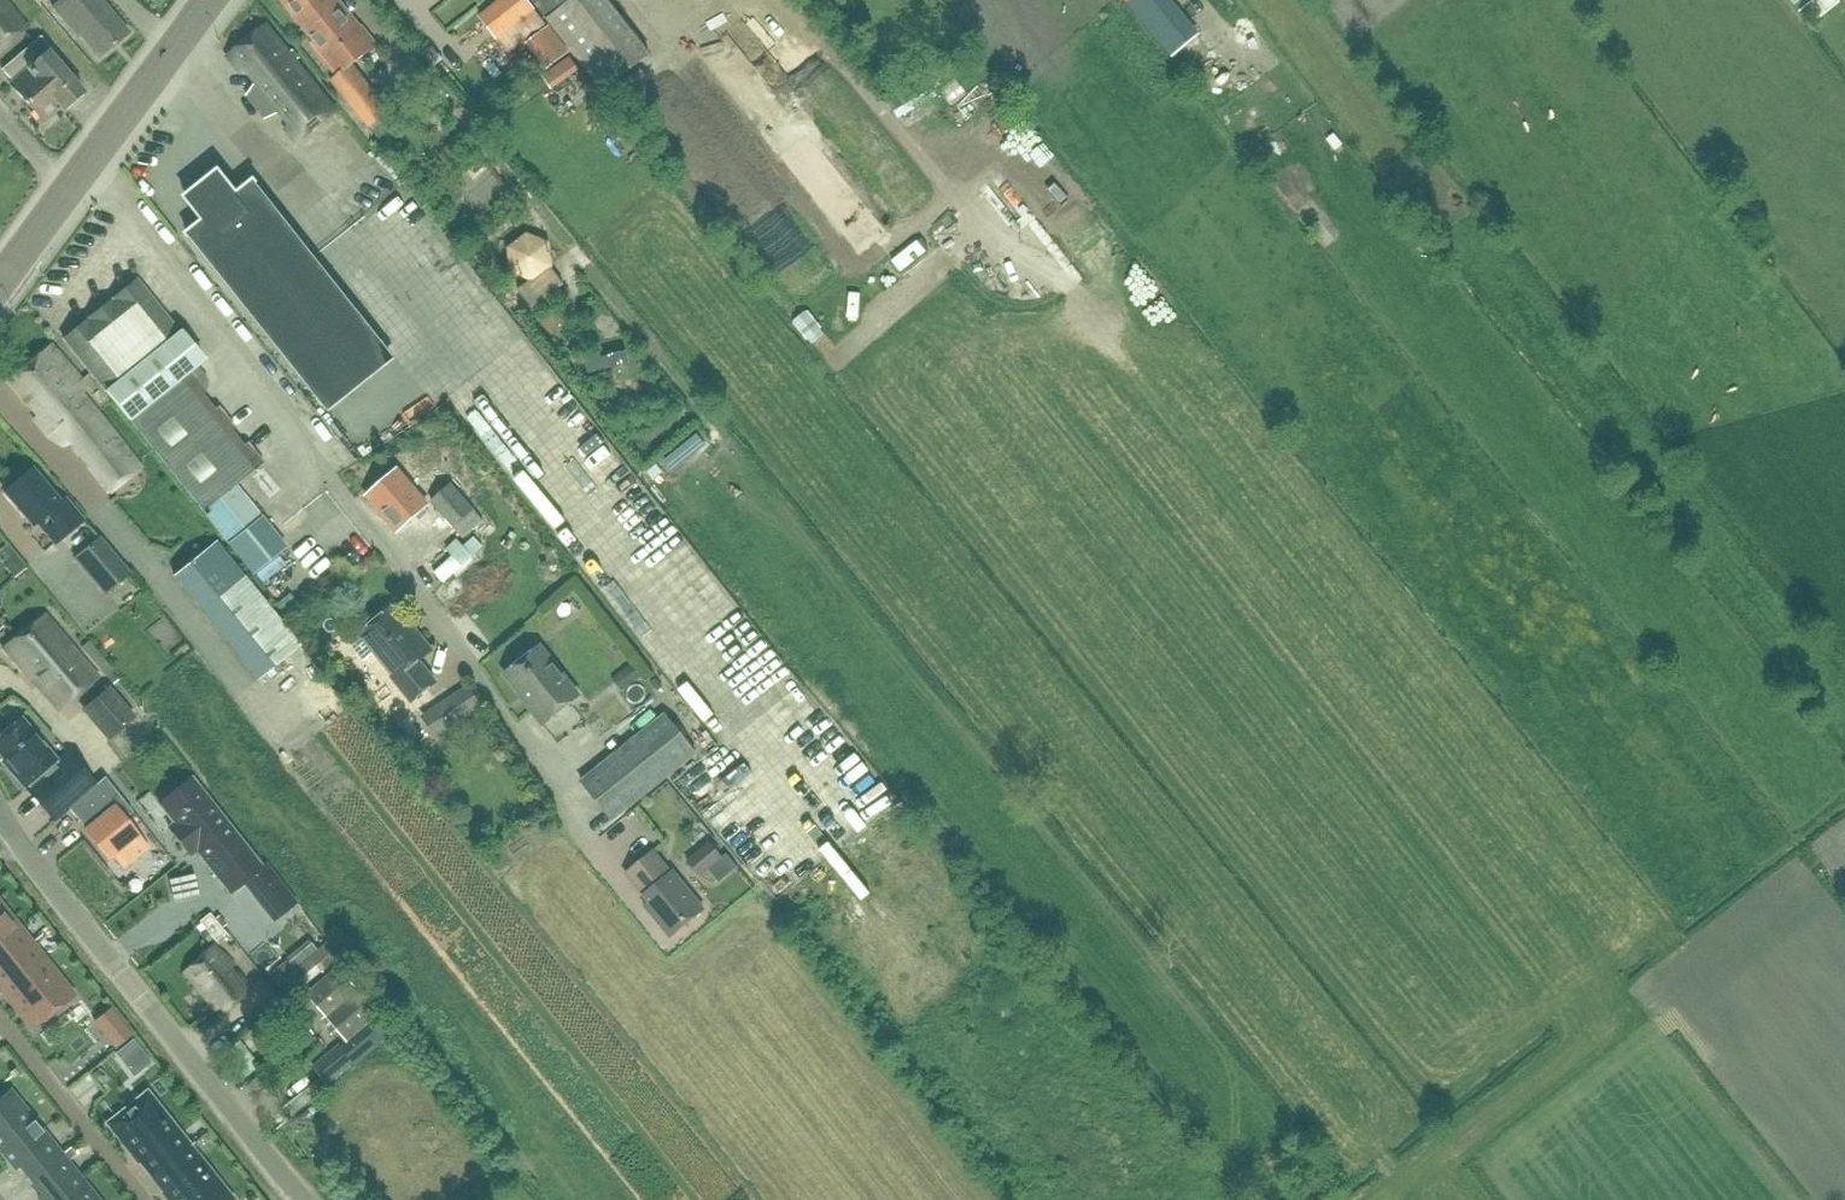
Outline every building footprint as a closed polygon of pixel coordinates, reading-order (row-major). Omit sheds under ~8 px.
[(27,27),(3,0),(0,0),(0,50),(27,27)] [(127,32),(100,0),(60,0),(51,8),(76,37),(78,35),(97,58),(127,32)] [(311,45),(337,76),(333,78),(330,81),(368,127),(388,111),(389,110),(352,65),(359,59),(376,45),(360,26),(360,27),(359,27),(349,15),(337,0),(280,0),(305,30),(314,42),(313,43),(311,45)] [(555,38),(535,10),(527,0),(498,0),(477,16),(496,41),(509,55),(529,39),(539,52),(555,38)] [(604,92),(650,55),(607,0),(532,0),(604,92)] [(1129,7),(1153,41),(1168,31),(1146,0),(1139,0),(1129,7)] [(1193,35),(1217,21),(1204,0),(1173,0),(1193,35)] [(266,25),(227,56),(241,74),(249,71),(258,82),(249,94),(267,117),(282,110),(291,121),(286,129),(298,142),(335,112),(295,61),(299,58),(292,51),(289,54),(266,25)] [(61,110),(82,92),(47,51),(50,49),(39,36),(0,69),(11,82),(9,84),(42,122),(59,108),(61,110)] [(433,67),(443,59),(432,46),(422,54),(433,67)] [(579,70),(569,57),(541,77),(551,91),(579,70)] [(236,194),(219,171),(186,197),(204,219),(186,234),(308,386),(376,332),(254,180),(236,194)] [(516,243),(509,248),(511,271),(532,280),(519,290),(530,305),(563,282),(551,266),(548,244),(527,235),(516,243)] [(135,280),(61,338),(227,544),(256,519),(259,516),(234,484),(260,464),(245,444),(239,448),(227,433),(233,429),(216,408),(211,412),(199,397),(204,392),(199,386),(205,381),(195,367),(202,362),(179,332),(177,333),(135,280)] [(809,344),(823,332),(814,320),(805,311),(791,322),(809,344)] [(49,346),(7,381),(35,414),(32,419),(43,431),(61,445),(69,441),(78,452),(73,460),(93,483),(99,479),(109,491),(139,467),(81,395),(78,378),(49,346)] [(418,404),(389,423),(397,435),(426,416),(418,404)] [(59,502),(31,469),(3,492),(31,526),(40,518),(58,539),(81,519),(63,498),(59,502)] [(397,532),(427,505),(396,469),(366,496),(397,532)] [(453,529),(454,528),(474,511),(475,510),(451,483),(430,501),(453,529)] [(616,498),(645,533),(659,522),(631,486),(616,498)] [(661,528),(653,537),(676,555),(684,545),(661,528)] [(446,550),(452,556),(434,573),(443,583),(482,547),(474,537),(468,543),(463,547),(461,545),(457,540),(446,550)] [(104,594),(127,574),(97,538),(74,557),(104,594)] [(214,541),(172,575),(256,679),(298,646),(214,541)] [(4,562),(2,564),(14,578),(26,568),(15,554),(13,555),(6,546),(0,550),(0,557),(4,562)] [(349,642),(363,660),(375,651),(396,677),(394,678),(412,701),(435,683),(417,661),(431,650),(423,640),(420,643),(391,608),(349,642)] [(97,678),(44,615),(0,649),(21,676),(24,673),(58,711),(97,678)] [(541,724),(578,697),(540,646),(505,673),(525,699),(523,700),(541,724)] [(622,691),(642,675),(633,663),(613,679),(622,691)] [(108,739),(132,718),(106,688),(82,709),(108,739)] [(437,737),(467,717),(453,696),(423,716),(437,737)] [(611,821),(694,755),(663,716),(580,781),(611,821)] [(29,740),(34,736),(21,721),(0,738),(0,759),(25,789),(53,822),(95,784),(67,752),(54,763),(40,746),(37,749),(29,740)] [(190,778),(157,804),(173,823),(167,828),(189,856),(195,851),(229,894),(242,883),(272,921),(295,904),(264,864),(260,867),(190,778)] [(113,807),(98,788),(70,813),(83,831),(82,832),(105,860),(113,853),(123,866),(146,848),(113,807)] [(698,879),(722,859),(709,843),(686,862),(698,879)] [(670,937),(703,909),(679,880),(677,882),(652,851),(625,874),(649,903),(645,907),(670,937)] [(193,875),(169,880),(173,899),(197,894),(193,875)] [(28,946),(0,911),(0,968),(28,946)] [(214,942),(224,933),(208,913),(198,921),(214,942)] [(295,996),(338,958),(326,943),(319,949),(295,968),(282,979),(295,996)] [(0,968),(9,979),(0,985),(0,989),(31,1029),(70,999),(28,946),(0,968)] [(222,956),(212,946),(183,972),(215,1011),(220,1007),(224,1012),(249,989),(238,974),(234,976),(228,968),(232,965),(223,955),(222,956)] [(339,1046),(352,1062),(355,1064),(392,1032),(377,1014),(339,969),(309,994),(346,1040),(339,1046)] [(95,1022),(115,1048),(130,1036),(110,1010),(95,1022)] [(246,1075),(258,1066),(239,1041),(226,1050),(246,1075)] [(327,1083),(352,1062),(339,1046),(313,1067),(327,1083)] [(40,1130),(9,1091),(0,1099),(0,1150),(15,1169),(18,1167),(24,1162),(35,1175),(60,1155),(40,1130)] [(160,1169),(188,1147),(146,1094),(108,1124),(139,1162),(149,1154),(160,1169)] [(292,1117),(310,1102),(305,1095),(286,1110),(291,1115),(292,1117)] [(160,1169),(172,1183),(162,1191),(169,1199),(230,1199),(188,1147),(160,1169)] [(60,1155),(35,1175),(46,1189),(40,1194),(37,1196),(40,1199),(97,1199),(60,1155)]
